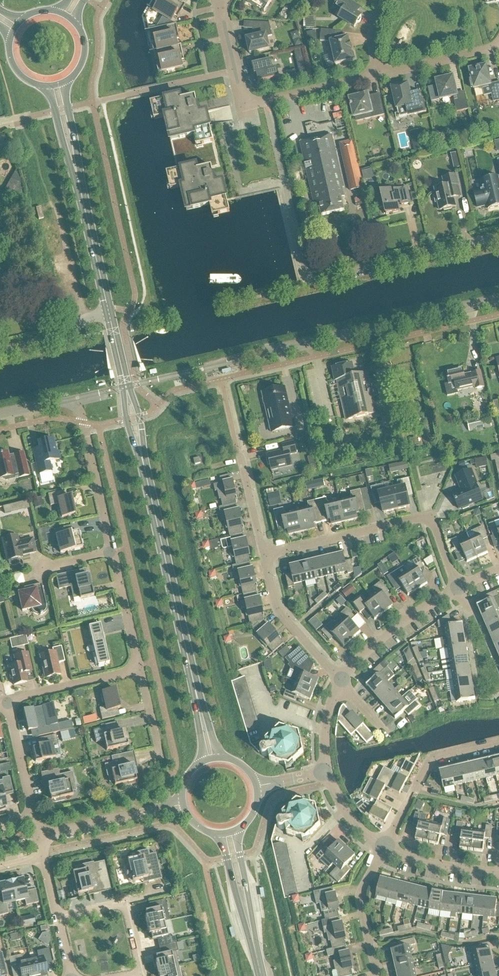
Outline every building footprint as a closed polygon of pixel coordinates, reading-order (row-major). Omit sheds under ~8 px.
[(161,1),(157,7),(154,5),(154,4),(150,10),(172,23),(178,12),(181,13),(186,6),(183,4),(176,0),(159,0),(161,1)] [(264,13),(273,0),(248,0),(247,2),(264,13)] [(338,19),(355,29),(357,24),(359,24),(361,21),(361,19),(361,17),(357,15),(361,9),(347,0),(339,0),(334,8),(342,13),(338,19)] [(289,13),(297,18),(303,7),(296,3),(289,13)] [(307,27),(316,26),(315,16),(307,16),(307,27)] [(247,41),(250,54),(269,50),(267,38),(272,37),(269,24),(253,23),(253,39),(247,41)] [(152,46),(154,52),(178,47),(175,35),(178,34),(177,26),(177,25),(149,31),(151,41),(152,41),(152,40),(155,39),(157,46),(153,47),(153,46),(152,46)] [(321,30),(320,42),(330,43),(333,55),(324,57),(327,67),(335,65),(336,65),(353,61),(353,59),(354,59),(353,53),(351,53),(348,38),(344,39),(335,41),(335,39),(335,32),(321,30)] [(317,40),(315,32),(307,34),(309,42),(317,40)] [(154,52),(154,53),(156,62),(156,61),(160,60),(161,67),(158,67),(157,67),(159,73),(183,68),(180,56),(183,55),(181,46),(182,46),(178,47),(154,52)] [(258,83),(262,82),(262,85),(271,83),(270,80),(279,78),(277,69),(273,70),(271,61),(252,65),(255,75),(257,75),(258,83)] [(471,89),(473,89),(474,90),(482,88),(484,97),(492,95),(494,103),(498,101),(498,83),(490,85),(486,67),(478,69),(478,66),(470,68),(471,70),(469,71),(472,81),(470,81),(471,89)] [(428,89),(431,103),(457,97),(455,89),(453,89),(450,78),(436,81),(437,86),(428,89)] [(426,112),(423,98),(422,92),(410,95),(408,85),(406,85),(405,84),(401,85),(400,87),(392,89),(397,109),(399,119),(408,117),(426,112)] [(350,105),(351,107),(352,110),(350,111),(351,117),(353,116),(354,118),(356,118),(357,122),(384,115),(379,96),(369,98),(368,94),(361,96),(361,97),(349,100),(351,105),(350,105)] [(215,184),(212,168),(219,167),(206,112),(199,114),(195,98),(182,101),(180,96),(150,103),(154,120),(165,117),(177,170),(166,173),(170,190),(181,187),(187,211),(210,205),(212,216),(230,212),(223,182),(215,184)] [(455,105),(457,114),(469,111),(467,103),(455,105)] [(342,199),(345,198),(343,189),(344,189),(332,135),(300,143),(305,165),(305,166),(306,171),(314,202),(319,204),(322,217),(344,211),(342,199)] [(412,140),(414,152),(423,150),(420,138),(412,140)] [(340,145),(342,156),(351,192),(363,189),(352,142),(340,145)] [(374,168),(364,170),(365,179),(375,177),(374,168)] [(461,197),(458,188),(456,176),(443,179),(445,185),(443,187),(435,189),(436,196),(434,196),(435,204),(438,203),(440,211),(444,210),(444,212),(452,210),(452,208),(455,207),(454,199),(461,197)] [(474,193),(478,208),(487,206),(488,210),(498,207),(498,182),(498,178),(482,182),(484,191),(474,193)] [(11,180),(8,184),(16,188),(18,184),(11,180)] [(16,188),(12,195),(12,199),(24,196),(20,181),(18,184),(16,188)] [(378,200),(379,209),(384,207),(386,215),(400,212),(398,204),(401,203),(401,206),(411,204),(407,189),(395,192),(395,190),(381,193),(382,199),(378,200)] [(363,198),(355,200),(356,206),(365,204),(363,198)] [(332,368),(335,382),(337,381),(346,421),(377,414),(368,374),(356,377),(352,364),(332,368)] [(375,372),(378,384),(390,381),(387,369),(375,372)] [(472,374),(464,376),(462,369),(446,372),(449,385),(445,386),(448,397),(458,395),(457,392),(475,388),(475,390),(484,388),(481,372),(472,374)] [(280,420),(269,422),(272,433),(295,428),(292,417),(291,417),(284,388),(263,393),(264,399),(263,401),(264,404),(265,405),(267,410),(273,409),(274,411),(278,410),(280,420)] [(467,421),(469,432),(492,427),(489,416),(467,421)] [(417,438),(410,440),(412,446),(418,444),(417,438)] [(39,449),(33,451),(35,459),(38,475),(39,475),(41,485),(53,482),(51,472),(49,462),(59,460),(58,452),(55,453),(52,440),(38,443),(39,449)] [(268,455),(271,471),(292,466),(290,455),(297,454),(294,443),(282,446),(284,451),(268,455)] [(6,482),(8,477),(13,476),(17,479),(26,477),(24,469),(27,468),(23,453),(13,456),(14,458),(9,459),(8,453),(3,454),(3,451),(0,452),(0,479),(1,479),(6,482)] [(487,467),(486,459),(478,460),(480,468),(487,467)] [(397,466),(399,472),(408,469),(407,463),(397,466)] [(456,503),(459,510),(462,508),(463,511),(469,508),(468,506),(483,500),(471,471),(456,477),(462,491),(453,495),(455,502),(456,503)] [(399,489),(392,491),(397,511),(409,508),(406,494),(412,492),(409,479),(397,482),(399,489)] [(221,500),(223,507),(223,508),(237,505),(235,497),(237,496),(233,481),(214,486),(215,492),(218,492),(220,500),(221,500)] [(190,494),(197,492),(195,484),(189,485),(190,494)] [(397,511),(392,491),(385,492),(383,485),(371,488),(374,502),(381,500),(384,514),(397,511)] [(370,500),(367,489),(360,491),(363,502),(370,500)] [(57,509),(59,517),(61,516),(61,518),(74,515),(70,497),(64,498),(62,491),(47,495),(50,507),(58,505),(59,508),(57,509)] [(349,501),(340,503),(345,523),(357,520),(356,515),(365,513),(360,491),(351,493),(351,496),(349,501)] [(267,496),(270,506),(278,504),(275,494),(267,496)] [(326,499),(317,501),(322,523),(331,521),(332,526),(345,523),(340,503),(331,505),(327,502),(326,499)] [(306,511),(297,513),(302,533),(314,530),(313,525),(322,523),(317,501),(307,503),(308,507),(306,511)] [(230,537),(244,534),(242,526),(243,526),(240,510),(238,511),(237,505),(223,508),(223,507),(219,508),(222,522),(224,521),(226,529),(228,529),(230,537)] [(302,533),(297,513),(288,515),(284,512),(283,509),(274,511),(279,533),(288,531),(289,536),(302,533)] [(197,523),(204,522),(202,513),(195,515),(197,523)] [(440,525),(443,532),(450,530),(447,522),(440,525)] [(497,528),(495,523),(489,525),(493,537),(498,535),(498,536),(498,528),(497,528)] [(54,530),(60,554),(82,549),(78,532),(72,533),(70,527),(54,530)] [(475,537),(469,540),(478,558),(488,554),(488,553),(487,553),(482,541),(488,539),(483,527),(473,531),(475,537)] [(235,558),(237,566),(237,567),(250,563),(249,555),(250,555),(247,540),(245,540),(244,534),(230,537),(231,539),(221,542),(222,549),(223,550),(224,550),(233,548),(233,549),(231,550),(231,551),(230,552),(230,554),(230,556),(231,557),(233,558),(233,559),(235,558)] [(2,540),(7,562),(8,561),(9,566),(13,567),(16,566),(19,564),(18,559),(22,558),(21,556),(36,553),(32,539),(18,543),(17,537),(2,540)] [(478,558),(469,540),(459,544),(457,538),(451,541),(456,553),(462,550),(467,562),(467,563),(478,558)] [(202,544),(204,552),(210,551),(208,542),(202,544)] [(344,554),(332,557),(336,575),(347,572),(348,575),(354,573),(351,561),(345,562),(343,555),(344,555),(344,554)] [(332,557),(322,560),(326,577),(336,575),(332,557)] [(434,563),(432,557),(426,561),(429,567),(434,563)] [(416,567),(407,573),(418,590),(427,584),(427,583),(427,584),(420,572),(425,569),(418,559),(413,562),(416,567)] [(322,560),(311,562),(315,580),(326,577),(322,560)] [(311,562),(301,565),(305,582),(315,580),(311,562)] [(242,587),(244,596),(257,593),(255,584),(257,584),(253,569),(252,569),(250,563),(237,567),(237,566),(233,567),(236,580),(238,579),(240,588),(242,587)] [(382,564),(378,566),(383,575),(387,572),(382,564)] [(305,582),(301,565),(289,567),(289,568),(290,568),(291,575),(286,576),(289,589),(295,587),(294,585),(305,582)] [(403,567),(387,578),(394,589),(401,584),(408,596),(407,596),(408,596),(418,590),(407,573),(403,567)] [(67,574),(70,588),(72,597),(79,596),(80,600),(93,597),(89,577),(86,577),(85,570),(67,574)] [(211,581),(217,580),(215,571),(209,573),(211,581)] [(16,583),(25,582),(23,572),(14,574),(16,583)] [(376,594),(371,597),(384,614),(393,607),(393,606),(392,606),(384,596),(389,592),(381,582),(373,589),(376,594)] [(18,594),(22,612),(32,610),(32,611),(33,612),(34,613),(35,614),(36,615),(37,615),(38,615),(39,615),(40,617),(42,616),(42,615),(43,614),(44,613),(45,612),(45,611),(46,610),(46,609),(46,608),(46,607),(46,606),(41,585),(29,588),(30,592),(18,594)] [(333,589),(336,593),(342,589),(339,585),(333,589)] [(352,595),(349,591),(344,594),(347,599),(352,595)] [(497,591),(485,597),(488,602),(477,607),(478,607),(482,617),(498,610),(498,597),(497,591)] [(250,625),(251,625),(264,622),(262,614),(264,613),(260,598),(259,598),(257,593),(244,596),(245,602),(241,603),(242,609),(245,609),(247,617),(248,617),(250,625)] [(325,593),(320,597),(323,601),(328,596),(325,593)] [(60,595),(54,596),(59,620),(67,618),(64,603),(62,604),(60,595)] [(323,601),(320,597),(315,602),(318,605),(323,601)] [(384,614),(371,597),(366,601),(363,598),(361,597),(352,604),(360,614),(366,609),(374,620),(374,621),(384,614)] [(218,611),(224,609),(222,601),(216,602),(218,611)] [(347,609),(334,620),(352,640),(361,632),(360,632),(351,622),(355,618),(347,609)] [(486,627),(498,621),(498,611),(498,610),(482,617),(486,627)] [(317,615),(310,621),(318,630),(325,625),(317,615)] [(444,628),(446,639),(464,636),(462,625),(463,625),(463,624),(451,626),(449,615),(438,622),(439,629),(444,628)] [(352,640),(334,620),(321,632),(330,641),(334,637),(343,647),(343,648),(352,640)] [(498,633),(498,621),(486,627),(490,637),(498,633)] [(264,622),(251,625),(253,630),(261,640),(260,641),(266,648),(268,647),(273,654),(284,644),(278,638),(280,637),(269,625),(268,626),(264,622)] [(88,628),(97,667),(103,665),(103,667),(106,666),(106,665),(109,664),(100,625),(88,628)] [(495,647),(498,645),(498,633),(490,637),(495,647)] [(224,638),(226,646),(232,645),(230,636),(224,638)] [(466,646),(464,636),(446,639),(440,640),(442,650),(448,649),(466,646)] [(285,657),(292,650),(288,645),(281,652),(285,657)] [(448,654),(449,660),(467,657),(466,646),(448,649),(442,650),(443,655),(448,654)] [(53,653),(39,656),(45,679),(60,675),(58,665),(59,663),(64,662),(61,647),(52,649),(53,653)] [(307,666),(311,662),(299,648),(299,649),(286,660),(292,667),(286,680),(296,683),(315,691),(319,681),(318,680),(318,681),(306,676),(308,670),(306,669),(307,666)] [(403,652),(408,664),(414,659),(409,648),(403,652)] [(16,665),(8,667),(10,679),(12,679),(14,686),(26,683),(24,673),(31,672),(27,653),(14,657),(16,665)] [(449,660),(451,671),(469,668),(467,657),(449,660)] [(271,659),(264,663),(265,669),(273,672),(271,659)] [(374,694),(388,683),(395,677),(387,668),(384,670),(380,666),(371,674),(375,679),(366,687),(367,686),(374,694)] [(451,671),(453,681),(471,678),(469,668),(451,671)] [(231,682),(233,688),(247,684),(245,678),(231,682)] [(453,681),(455,692),(473,689),(471,678),(453,681)] [(315,691),(296,683),(291,693),(286,691),(284,697),(295,702),(297,696),(310,701),(310,702),(315,691)] [(374,694),(381,703),(395,691),(395,690),(388,683),(374,694)] [(233,688),(235,694),(249,690),(247,684),(233,688)] [(381,703),(389,711),(402,699),(398,694),(402,691),(399,687),(395,690),(395,691),(381,703)] [(473,689),(455,692),(457,703),(475,700),(475,699),(474,699),(473,689)] [(113,711),(119,709),(115,690),(102,693),(102,695),(100,696),(102,704),(104,703),(105,707),(99,709),(102,720),(115,717),(113,711)] [(235,694),(237,700),(250,696),(249,690),(235,694)] [(419,707),(415,702),(417,701),(410,692),(402,699),(389,711),(396,719),(395,719),(395,720),(404,712),(408,717),(412,713),(419,707)] [(237,700),(239,705),(252,701),(250,696),(237,700)] [(239,705),(240,711),(254,707),(252,701),(239,705)] [(36,730),(38,737),(73,729),(71,721),(55,725),(53,714),(54,714),(52,704),(23,711),(28,731),(36,730)] [(360,737),(367,745),(374,738),(352,713),(351,714),(344,706),(342,708),(340,711),(339,714),(338,721),(351,737),(357,732),(361,736),(360,737)] [(240,711),(242,717),(256,713),(254,707),(240,711)] [(242,717),(244,723),(257,719),(256,713),(242,717)] [(408,717),(406,718),(411,724),(412,724),(419,720),(412,713),(408,717)] [(85,723),(98,721),(97,714),(84,716),(85,723)] [(257,719),(244,723),(247,733),(254,731),(259,725),(257,719)] [(104,741),(106,751),(119,748),(119,750),(126,748),(126,747),(128,746),(124,731),(119,733),(116,723),(104,726),(105,729),(93,732),(96,743),(104,741)] [(265,742),(267,749),(266,748),(265,748),(264,748),(263,749),(262,749),(261,750),(261,751),(261,752),(261,753),(261,754),(261,755),(262,756),(263,757),(264,757),(265,757),(266,757),(267,757),(267,756),(268,756),(268,755),(270,762),(285,766),(286,770),(287,770),(286,766),(287,763),(291,762),(293,764),(304,754),(299,734),(286,730),(285,733),(280,734),(278,732),(277,728),(276,728),(277,731),(265,742)] [(73,731),(60,734),(62,743),(75,740),(73,731)] [(41,746),(32,749),(35,762),(55,758),(52,745),(57,743),(55,735),(39,739),(41,746)] [(133,767),(136,766),(133,753),(111,758),(112,764),(104,765),(107,778),(112,776),(114,787),(123,784),(124,787),(136,784),(136,782),(133,767)] [(492,759),(482,761),(486,779),(487,785),(498,782),(497,777),(496,777),(492,759)] [(385,788),(400,795),(415,766),(406,761),(401,770),(402,771),(399,776),(393,773),(385,788)] [(482,761),(471,764),(475,782),(486,779),(482,761)] [(471,764),(461,766),(465,784),(475,782),(471,764)] [(461,766),(450,769),(454,786),(465,784),(461,766)] [(363,794),(377,802),(378,801),(385,788),(393,773),(384,768),(379,777),(380,778),(377,783),(371,779),(363,794)] [(454,786),(450,769),(439,771),(443,789),(454,786)] [(43,788),(47,787),(51,801),(52,804),(64,801),(63,798),(72,796),(70,786),(75,785),(72,773),(55,777),(53,771),(40,774),(43,788)] [(6,810),(5,808),(6,808),(3,795),(13,793),(9,778),(2,779),(2,781),(0,782),(0,812),(6,810)] [(310,837),(321,827),(316,808),(302,804),(302,806),(297,807),(295,805),(294,801),(293,801),(294,804),(282,815),(284,822),(283,821),(282,821),(281,822),(280,822),(279,822),(279,823),(278,823),(278,824),(278,825),(277,826),(278,827),(278,828),(279,829),(280,830),(281,830),(282,830),(283,830),(284,830),(285,829),(287,835),(302,840),(303,843),(304,843),(303,839),(304,836),(308,835),(310,837)] [(377,802),(374,808),(362,802),(355,806),(361,814),(368,821),(370,816),(385,824),(392,809),(378,801),(377,802)] [(415,840),(427,843),(431,823),(425,822),(426,816),(415,813),(413,825),(418,827),(415,840)] [(431,823),(427,843),(438,846),(441,832),(447,834),(450,821),(444,820),(443,826),(431,823)] [(460,850),(471,851),(474,831),(463,829),(463,823),(457,823),(456,835),(461,836),(460,850)] [(474,831),(471,851),(483,853),(485,839),(491,840),(492,827),(486,826),(485,832),(474,831)] [(328,860),(333,864),(347,849),(338,841),(338,842),(329,852),(325,848),(316,857),(324,864),(328,860)] [(272,845),(274,855),(288,852),(287,845),(281,843),(272,845)] [(355,857),(347,849),(333,864),(337,868),(330,876),(338,884),(350,871),(346,867),(355,857),(355,858),(355,857)] [(137,858),(127,861),(129,870),(126,870),(129,882),(132,882),(146,879),(147,883),(155,881),(151,865),(158,864),(156,857),(150,858),(148,850),(136,853),(137,858)] [(274,855),(276,861),(290,858),(288,852),(274,855)] [(276,861),(277,868),(291,864),(290,858),(276,861)] [(72,883),(75,895),(77,895),(91,892),(92,896),(110,891),(106,873),(96,875),(93,863),(81,866),(82,871),(72,873),(74,882),(72,883)] [(277,868),(279,874),(293,871),(291,864),(277,868)] [(279,874),(280,880),(294,877),(293,871),(279,874)] [(280,880),(282,887),(296,883),(294,877),(280,880)] [(21,878),(10,879),(15,903),(24,900),(26,906),(38,904),(35,890),(25,892),(23,880),(22,880),(21,878)] [(10,879),(0,882),(0,892),(2,899),(0,899),(0,916),(8,915),(6,905),(15,903),(10,879)] [(376,896),(387,899),(391,882),(380,879),(376,896)] [(387,899),(397,902),(402,884),(391,882),(387,899)] [(282,887),(283,893),(297,890),(296,883),(282,887)] [(406,910),(408,905),(412,887),(402,884),(397,902),(403,903),(401,909),(406,910)] [(408,905),(418,907),(423,890),(412,887),(408,905)] [(314,893),(317,905),(320,904),(322,913),(324,912),(326,921),(329,920),(339,918),(338,909),(339,909),(336,894),(334,894),(333,888),(314,893)] [(297,890),(283,893),(285,899),(288,899),(292,898),(298,896),(297,890)] [(418,907),(429,910),(433,892),(423,890),(418,907)] [(429,910),(440,912),(443,894),(433,892),(429,910)] [(440,912),(451,913),(453,896),(443,894),(440,912)] [(298,896),(292,898),(294,906),(300,905),(298,896)] [(451,913),(462,915),(464,897),(453,896),(451,913)] [(462,915),(473,916),(475,898),(464,897),(462,915)] [(473,916),(484,917),(486,899),(475,898),(473,916)] [(484,917),(483,923),(487,924),(488,918),(495,919),(495,917),(498,918),(498,908),(496,908),(497,901),(486,899),(484,917)] [(170,921),(165,900),(162,901),(149,904),(150,911),(145,912),(146,917),(144,918),(146,927),(164,923),(170,921)] [(346,938),(343,923),(341,923),(339,918),(329,920),(330,926),(323,927),(325,934),(327,934),(329,942),(331,942),(333,950),(346,947),(344,939),(346,938)] [(157,939),(159,947),(172,944),(170,936),(167,936),(164,923),(146,927),(148,936),(150,935),(151,941),(157,939)] [(301,935),(307,934),(305,925),(299,927),(301,935)] [(392,950),(394,962),(412,958),(409,947),(415,945),(414,939),(398,943),(399,949),(392,951),(392,950)] [(155,963),(157,971),(179,966),(175,953),(178,952),(176,943),(172,944),(159,947),(161,955),(155,957),(156,962),(155,963)] [(473,955),(475,965),(493,961),(490,950),(489,950),(482,952),(481,946),(469,949),(470,955),(473,955)] [(353,975),(351,968),(353,967),(349,952),(348,953),(346,947),(333,950),(335,962),(334,962),(336,971),(333,972),(332,973),(333,975),(353,975)] [(30,960),(34,975),(47,975),(44,965),(52,963),(49,949),(37,952),(38,958),(30,960)] [(308,965),(314,963),(312,955),(306,956),(308,965)] [(30,960),(23,962),(22,956),(9,959),(12,972),(19,971),(20,975),(34,975),(30,960)] [(394,962),(397,972),(414,968),(412,958),(394,962)] [(475,965),(477,975),(495,972),(493,961),(475,965)] [(179,966),(157,971),(158,975),(181,975),(179,966)]
